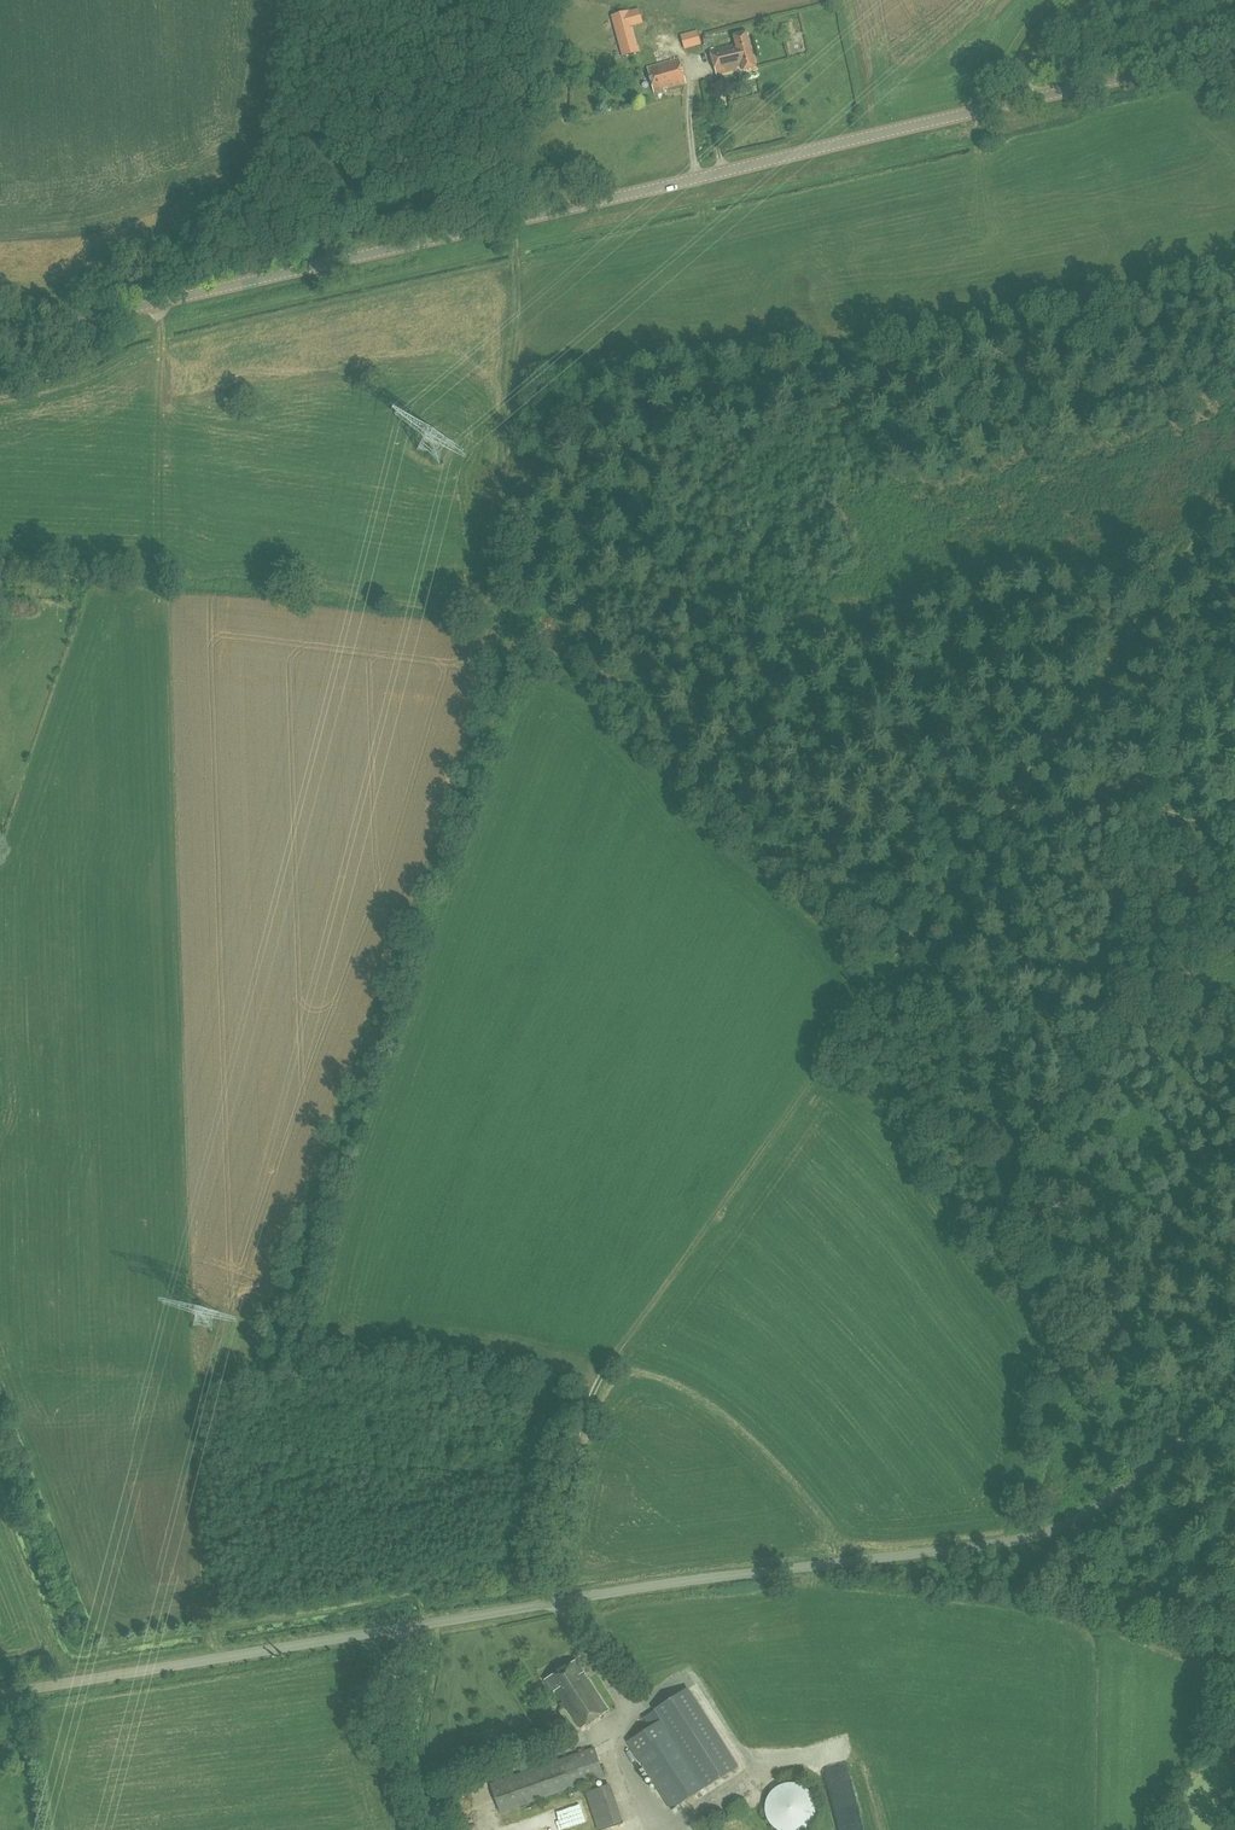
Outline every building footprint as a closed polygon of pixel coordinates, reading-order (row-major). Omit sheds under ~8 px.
[(518,11),(520,0),(500,0),(499,6),(518,11)] [(629,12),(628,11),(623,12),(612,15),(616,31),(632,27),(632,25),(643,22),(639,9),(629,12)] [(681,35),(685,49),(701,44),(697,30),(681,35)] [(711,50),(718,75),(743,68),(744,71),(756,68),(747,32),(733,36),(736,43),(711,50)] [(640,52),(638,45),(637,45),(621,50),(623,57),(640,52)] [(648,67),(654,92),(686,83),(679,59),(657,65),(655,57),(645,59),(648,67)] [(555,1690),(580,1728),(608,1710),(584,1672),(576,1660),(545,1680),(553,1692),(555,1690)] [(513,1678),(512,1675),(510,1673),(507,1673),(505,1676),(505,1679),(508,1681),(511,1681),(513,1678)] [(627,1741),(671,1809),(706,1787),(735,1767),(686,1690),(656,1708),(663,1718),(627,1741)] [(545,1724),(553,1719),(545,1706),(537,1711),(545,1724)] [(585,1793),(598,1829),(623,1821),(610,1784),(597,1788),(595,1780),(604,1777),(595,1747),(490,1783),(500,1813),(587,1783),(590,1791),(585,1793)] [(716,1803),(721,1810),(728,1805),(723,1798),(716,1803)] [(526,1828),(527,1829),(567,1829),(593,1820),(587,1805),(526,1828)]
